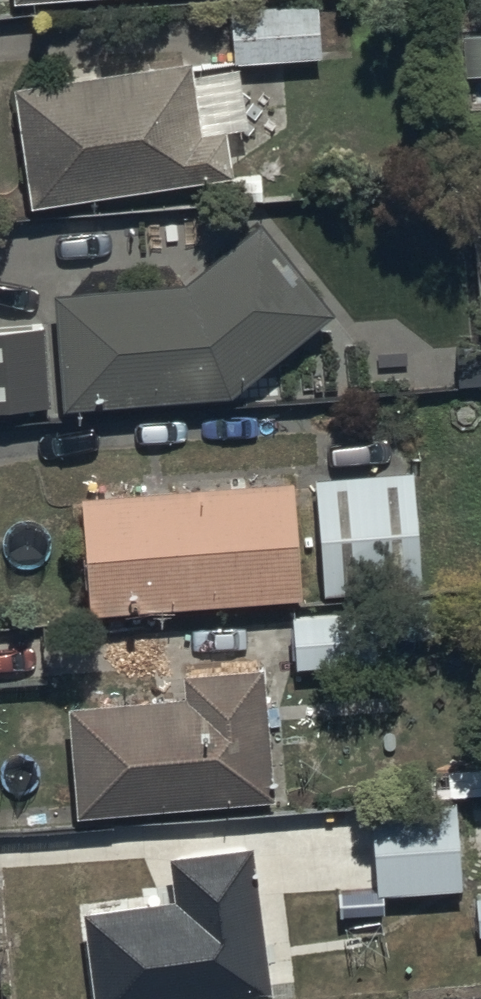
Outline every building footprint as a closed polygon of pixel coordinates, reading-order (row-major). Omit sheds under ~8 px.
[(230,4),(234,62),(322,55),(317,0),(276,0),(230,4)] [(480,74),(480,33),(463,34),(466,75),(480,74)] [(192,59),(15,85),(33,204),(210,178),(192,59)] [(188,282),(55,292),(64,408),(233,396),(340,311),(268,219),(188,282)] [(414,470),(317,479),(326,593),(424,585),(414,470)] [(296,480),(83,496),(92,612),(305,595),(296,480)] [(375,609),(293,616),(297,668),(379,661),(375,609)] [(186,696),(69,705),(78,816),(276,800),(265,665),(184,672),(186,696)] [(376,888),(338,890),(340,916),(385,914),(383,893),(462,888),(457,803),(371,808),(376,888)] [(171,855),(176,899),(85,910),(96,998),(242,998),(273,995),(254,844),(171,855)]
